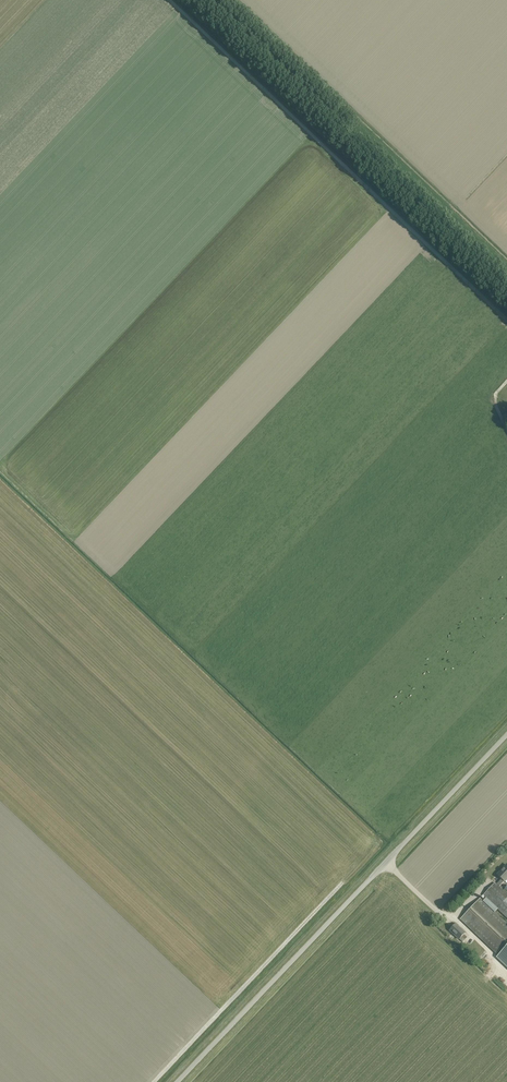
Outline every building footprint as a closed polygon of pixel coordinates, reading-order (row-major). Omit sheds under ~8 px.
[(460,919),(498,956),(496,958),(497,958),(497,957),(506,966),(506,894),(499,887),(504,881),(505,882),(506,879),(506,865),(497,875),(502,879),(497,884),(495,883),(483,895),(486,899),(484,902),(480,898),(460,919)] [(455,925),(450,930),(459,939),(463,942),(467,938),(464,934),(465,933),(459,928),(458,929),(458,928),(458,927),(455,925)]
